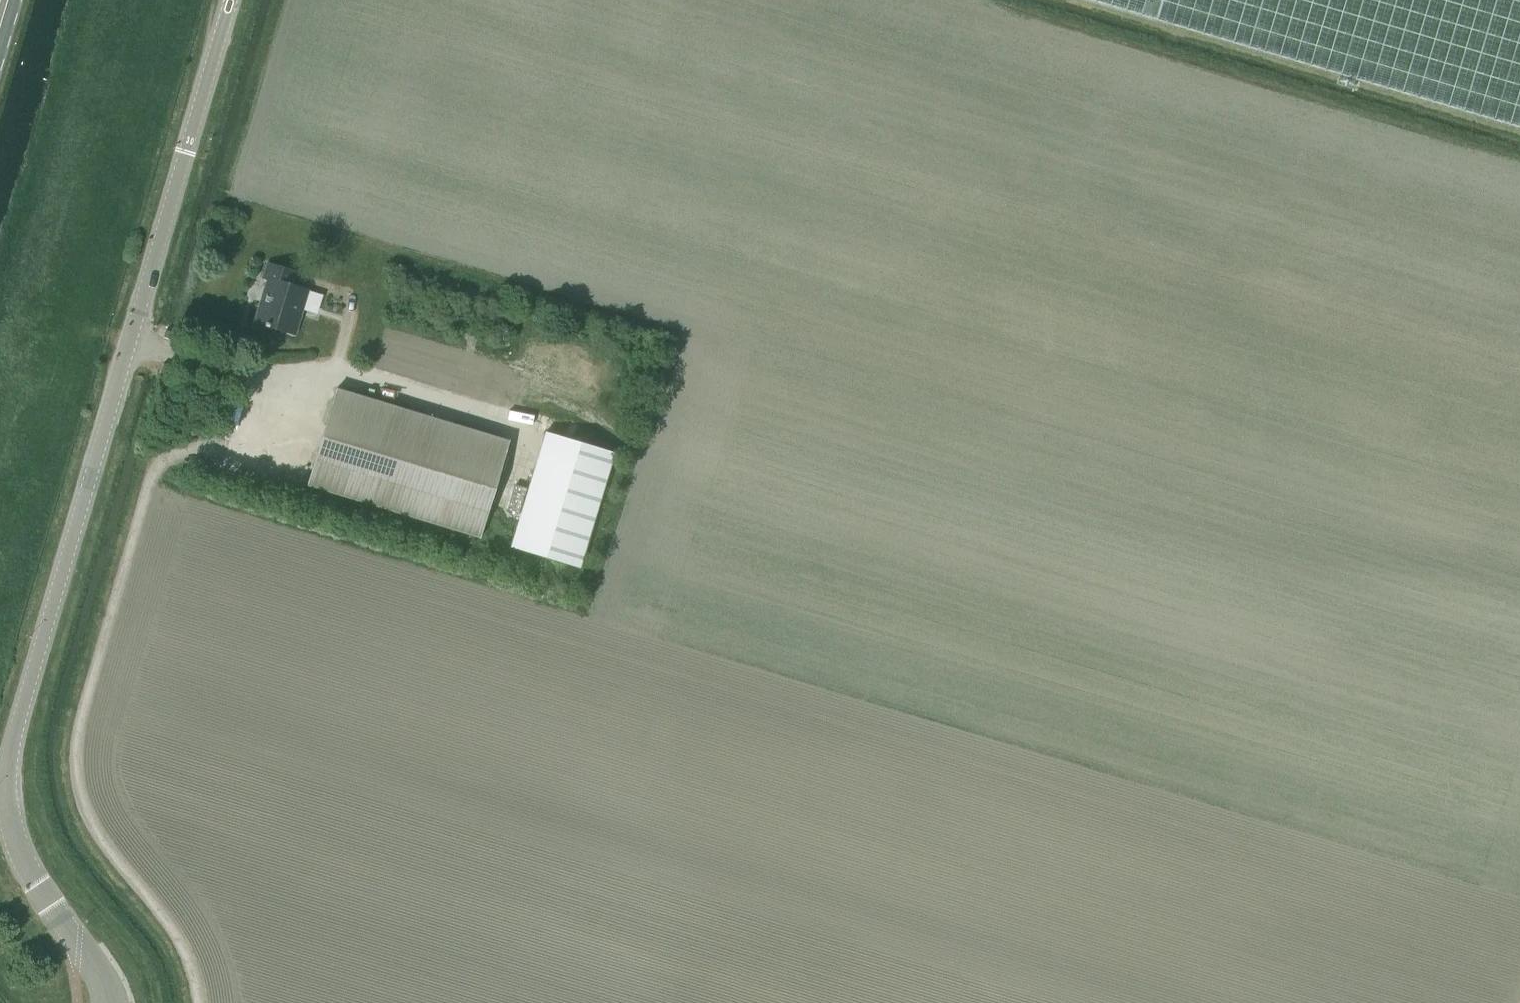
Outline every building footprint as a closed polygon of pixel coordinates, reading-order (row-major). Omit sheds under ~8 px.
[(1159,21),(1177,26),(1179,27),(1181,28),(1188,30),(1447,107),(1453,108),(1519,128),(1519,0),(1087,0),(1159,21)] [(254,326),(295,337),(307,294),(292,290),(296,276),(266,267),(262,283),(270,286),(264,306),(260,305),(254,326)] [(483,535),(511,440),(337,389),(309,483),(483,535)] [(579,566),(615,454),(547,433),(512,545),(579,566)]
